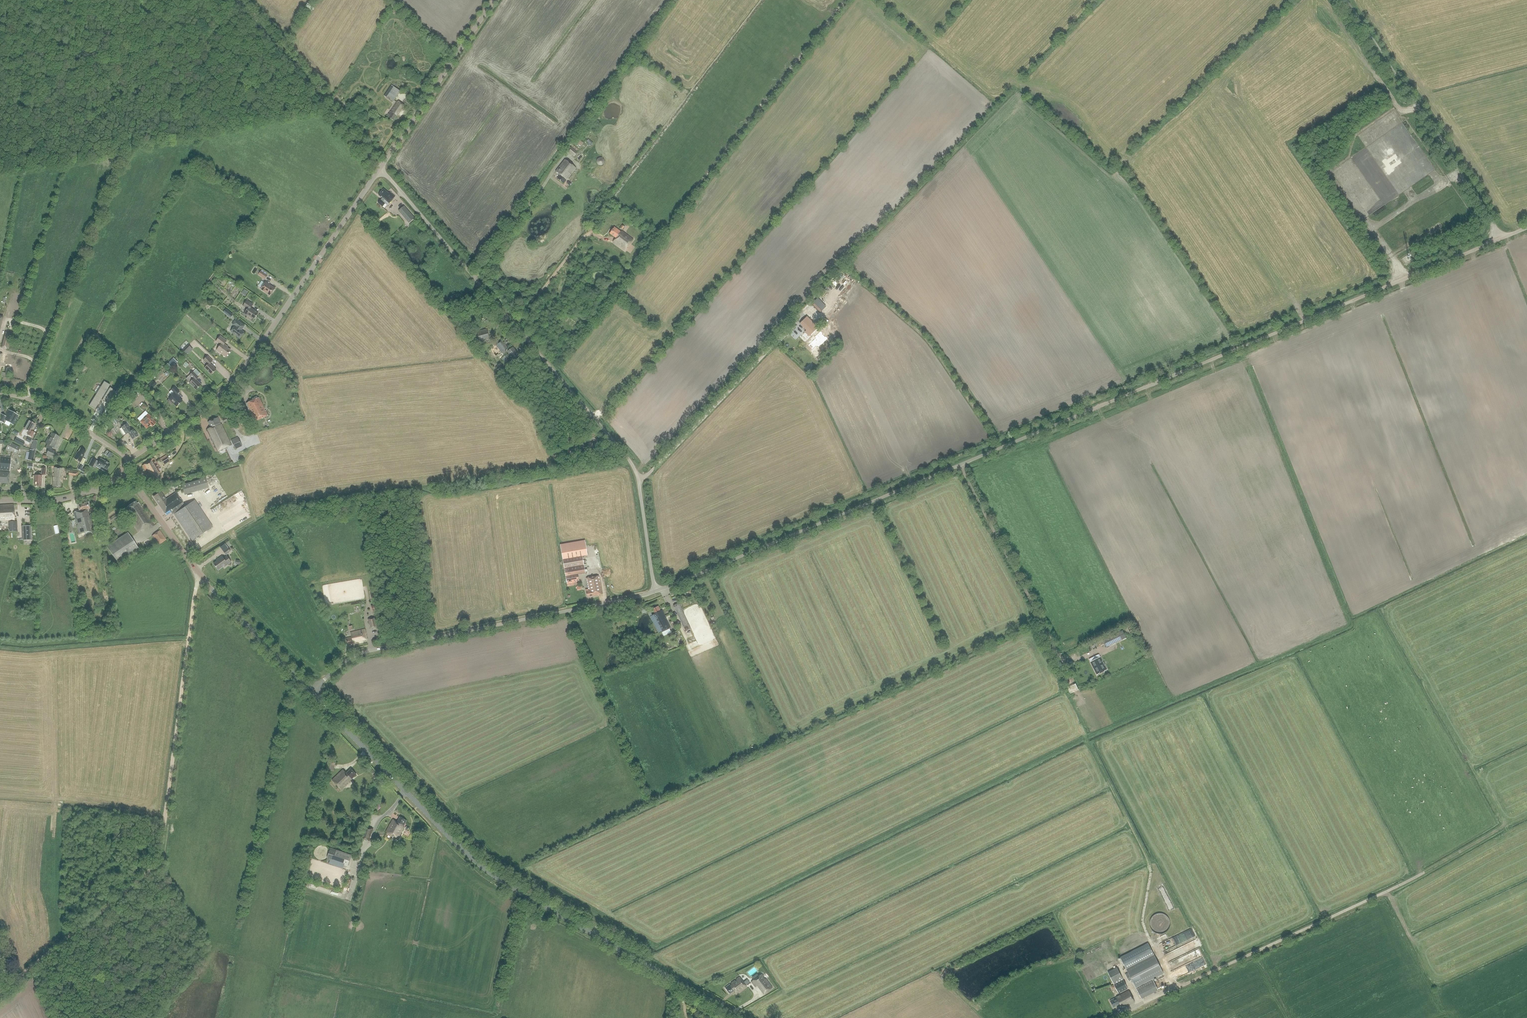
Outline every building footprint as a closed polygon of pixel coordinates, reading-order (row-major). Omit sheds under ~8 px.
[(401,91),(393,86),(386,97),(393,102),(401,91)] [(399,114),(405,106),(397,101),(391,111),(392,111),(391,112),(391,111),(387,116),(393,120),(398,114),(399,114)] [(583,142),(578,138),(575,141),(580,146),(583,142)] [(578,149),(573,145),(571,147),(567,151),(574,157),(578,152),(576,151),(578,149)] [(598,162),(603,165),(606,160),(601,157),(598,162)] [(564,184),(576,168),(565,159),(555,171),(560,175),(557,178),(564,184)] [(383,189),(378,195),(382,198),(378,203),(383,207),(385,204),(383,201),(384,200),(389,204),(395,196),(390,192),(388,193),(383,189)] [(408,223),(410,222),(414,218),(404,206),(398,211),(408,223)] [(625,250),(633,240),(621,231),(620,232),(614,227),(610,233),(616,238),(613,241),(625,250)] [(276,288),(266,282),(260,290),(270,296),(276,288)] [(238,294),(241,289),(236,286),(233,291),(238,294)] [(254,304),(247,300),(243,306),(248,309),(244,314),(247,317),(248,316),(254,320),(258,313),(251,308),(254,304)] [(226,309),(223,312),(230,318),(233,315),(232,314),(228,310),(226,309)] [(818,328),(807,316),(799,324),(806,331),(805,332),(809,337),(818,328)] [(235,326),(230,332),(240,339),(245,332),(242,330),(245,326),(236,319),(232,324),(235,326)] [(480,341),(489,339),(487,329),(477,332),(480,341)] [(808,345),(814,351),(818,348),(819,347),(821,345),(821,346),(828,339),(821,331),(814,337),(815,337),(811,341),(812,342),(808,345)] [(7,349),(9,349),(12,338),(10,337),(11,333),(5,332),(1,348),(7,349)] [(225,358),(230,352),(225,348),(226,347),(224,345),(226,342),(220,337),(215,343),(220,346),(216,352),(225,358)] [(500,342),(499,341),(497,343),(498,344),(496,345),(501,352),(503,354),(509,350),(507,347),(502,341),(500,342)] [(193,349),(188,345),(183,350),(182,351),(184,353),(185,352),(187,355),(193,349)] [(513,359),(519,354),(513,347),(508,351),(513,359)] [(211,375),(216,370),(210,364),(213,361),(208,356),(204,360),(208,365),(205,368),(211,375)] [(178,362),(173,358),(169,362),(170,363),(169,365),(172,368),(178,362)] [(199,377),(193,371),(186,379),(190,382),(189,383),(196,390),(201,385),(196,380),(199,377)] [(102,397),(103,397),(102,399),(107,403),(115,390),(110,387),(109,388),(107,388),(110,384),(104,380),(88,405),(94,409),(102,397)] [(151,389),(156,384),(153,381),(148,386),(151,389)] [(177,407),(183,401),(177,395),(179,392),(175,387),(172,390),(175,393),(169,399),(167,401),(171,405),(173,403),(177,407)] [(131,404),(138,396),(131,390),(126,396),(127,397),(125,399),(127,401),(125,403),(128,406),(131,404)] [(249,402),(246,403),(255,422),(268,415),(259,397),(257,398),(249,402)] [(1,414),(0,416),(0,422),(2,422),(3,423),(5,420),(13,425),(18,415),(9,410),(5,416),(1,414)] [(137,419),(140,422),(147,428),(150,425),(152,427),(156,423),(153,420),(154,420),(145,411),(137,419)] [(218,452),(231,445),(218,417),(215,419),(210,421),(208,422),(211,428),(207,430),(218,452)] [(35,424),(29,420),(24,429),(29,431),(27,434),(32,437),(34,432),(32,431),(35,424)] [(133,439),(138,436),(134,429),(131,431),(127,424),(121,427),(126,434),(128,433),(133,439)] [(51,449),(52,447),(54,448),(56,444),(55,443),(59,437),(52,433),(50,437),(49,436),(45,443),(47,444),(46,447),(49,448),(47,454),(54,457),(57,451),(51,449)] [(236,449),(242,446),(237,437),(231,440),(236,449)] [(16,455),(20,447),(9,442),(5,450),(16,455)] [(86,451),(80,448),(78,452),(77,451),(74,458),(80,462),(84,455),(86,451)] [(164,465),(170,461),(166,455),(160,459),(164,465)] [(11,457),(0,456),(0,470),(9,471),(11,457)] [(107,470),(110,464),(100,459),(98,463),(96,461),(97,461),(92,458),(89,465),(95,469),(96,467),(100,469),(101,467),(107,470)] [(144,464),(142,466),(145,471),(147,469),(149,472),(147,473),(150,479),(152,478),(155,482),(162,478),(159,474),(160,473),(158,468),(159,467),(154,458),(152,459),(144,464)] [(82,469),(84,465),(80,463),(77,469),(84,473),(85,471),(82,469)] [(62,471),(63,468),(53,467),(53,486),(60,486),(61,481),(62,481),(62,473),(61,473),(61,471),(62,471)] [(41,468),(41,472),(40,472),(39,475),(36,475),(35,485),(41,486),(42,475),(45,475),(46,468),(41,468)] [(10,473),(0,472),(0,483),(9,484),(10,473)] [(184,495),(209,487),(206,478),(181,485),(184,495)] [(166,499),(165,499),(161,492),(154,496),(166,515),(172,511),(192,540),(213,526),(195,500),(186,506),(176,492),(166,499)] [(127,514),(131,519),(135,525),(139,531),(149,525),(151,528),(154,526),(138,502),(137,503),(136,501),(126,508),(127,510),(122,513),(124,516),(127,514)] [(85,532),(85,535),(94,532),(88,508),(90,508),(88,502),(78,505),(79,511),(73,512),(79,534),(85,532)] [(1,521),(14,520),(13,505),(0,505),(0,521),(1,521)] [(120,517),(117,513),(109,518),(112,522),(120,517)] [(10,521),(10,531),(19,531),(18,521),(10,521)] [(22,526),(23,540),(31,540),(30,526),(22,526)] [(159,545),(166,540),(159,530),(152,536),(159,545)] [(139,549),(128,532),(107,546),(118,563),(139,549)] [(560,544),(563,559),(587,555),(584,540),(560,544)] [(225,567),(231,562),(227,556),(224,559),(222,556),(216,560),(217,561),(214,564),(218,570),(224,566),(225,567)] [(585,573),(582,556),(562,560),(568,587),(579,585),(577,574),(585,573)] [(586,578),(587,581),(588,589),(586,590),(587,598),(598,595),(602,594),(599,575),(586,578)] [(688,624),(679,604),(674,606),(684,626),(688,624)] [(658,606),(652,609),(655,614),(650,616),(659,633),(670,627),(666,617),(662,610),(661,611),(658,606)] [(380,625),(378,617),(368,619),(370,629),(377,627),(377,626),(380,625)] [(363,640),(367,639),(365,630),(351,633),(351,637),(347,638),(348,643),(350,643),(351,645),(363,642),(363,640)] [(1126,638),(1122,630),(1102,639),(1106,647),(1126,638)] [(1100,657),(1099,654),(1089,659),(1091,662),(1097,675),(1107,670),(1101,657),(1100,657)] [(325,769),(334,771),(336,761),(328,760),(325,769)] [(350,780),(356,775),(351,769),(346,773),(343,770),(332,780),(341,790),(351,781),(350,780)] [(403,827),(406,821),(400,817),(397,822),(393,819),(386,832),(398,838),(404,827),(403,827)] [(369,841),(373,829),(365,827),(361,838),(369,841)] [(351,856),(331,848),(327,858),(327,860),(329,861),(329,860),(347,866),(351,856)] [(1169,915),(1155,914),(1154,929),(1168,930),(1169,915)] [(1201,967),(1207,965),(1205,960),(1200,959),(1204,957),(1200,948),(1202,947),(1199,939),(1177,948),(1180,955),(1179,959),(1173,961),(1175,966),(1174,966),(1175,968),(1180,967),(1181,970),(1185,971),(1186,970),(1187,972),(1189,971),(1190,968),(1190,970),(1194,969),(1195,972),(1200,971),(1200,969),(1196,968),(1200,966),(1201,967)] [(1152,979),(1163,973),(1148,943),(1120,957),(1128,974),(1125,975),(1129,982),(1132,981),(1135,987),(1152,979)] [(1119,993),(1128,989),(1117,967),(1108,972),(1114,984),(1110,986),(1112,990),(1116,988),(1119,993)] [(947,979),(951,972),(946,969),(942,976),(947,979)] [(764,994),(773,988),(762,974),(752,982),(756,987),(758,986),(764,994)] [(737,994),(747,986),(740,977),(725,988),(730,994),(734,991),(737,994)] [(1158,990),(1152,979),(1135,987),(1141,999),(1158,990)] [(1122,1008),(1135,1002),(1129,991),(1111,1000),(1114,1007),(1120,1004),(1122,1008)]
